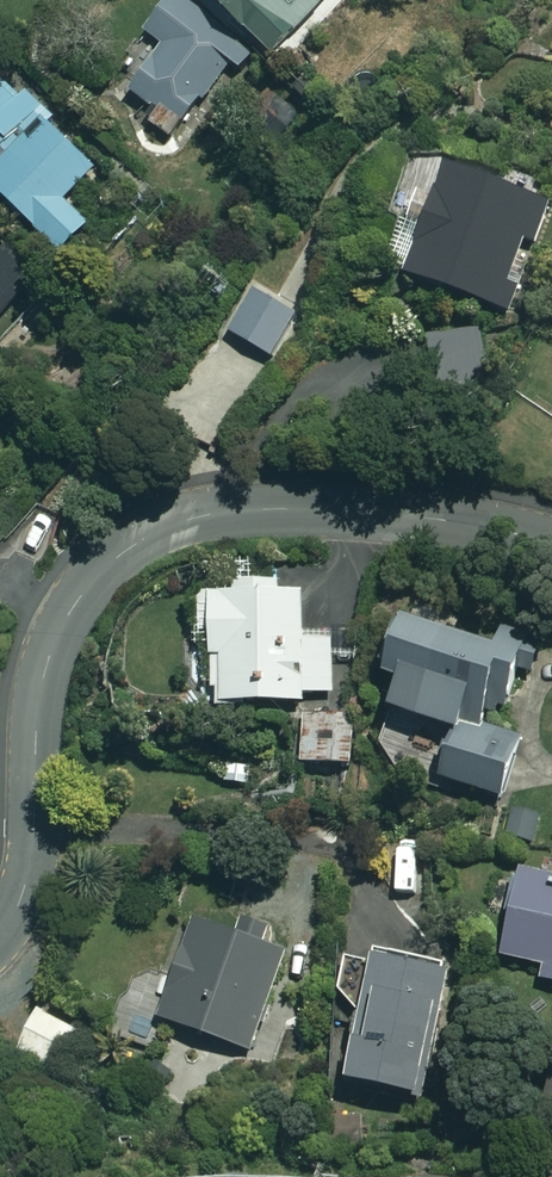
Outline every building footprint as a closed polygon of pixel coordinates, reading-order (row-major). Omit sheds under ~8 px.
[(186,0),(184,0),(142,50),(161,66),(132,101),(176,138),(248,51),(186,0)] [(277,58),(332,0),(217,0),(277,58)] [(6,171),(0,177),(0,189),(64,253),(92,225),(68,202),(100,170),(55,125),(60,120),(6,67),(0,73),(0,165),(6,171)] [(456,170),(416,279),(515,315),(551,212),(551,205),(456,170)] [(37,268),(0,238),(0,312),(37,268)] [(299,317),(260,295),(237,336),(276,358),(299,317)] [(492,392),(482,329),(434,337),(444,400),(492,392)] [(286,585),(245,587),(245,593),(218,594),(223,710),(340,705),(337,637),(311,638),(309,595),(286,596),(286,585)] [(538,659),(422,625),(405,685),(413,688),(405,717),(463,734),(448,784),(517,804),(534,743),(497,732),(504,707),(522,712),(538,659)] [(350,715),(309,715),(310,767),(350,767),(350,715)] [(530,873),(509,960),(551,970),(551,878),(530,873)] [(243,940),(202,925),(167,1022),(254,1053),(289,955),(274,950),(280,934),(249,923),(243,940)] [(457,982),(451,981),(454,966),(386,953),(383,969),(354,963),(348,999),(361,1015),(374,1018),(361,1089),(435,1102),(457,982)] [(79,1029),(40,1010),(19,1050),(59,1070),(79,1029)]
